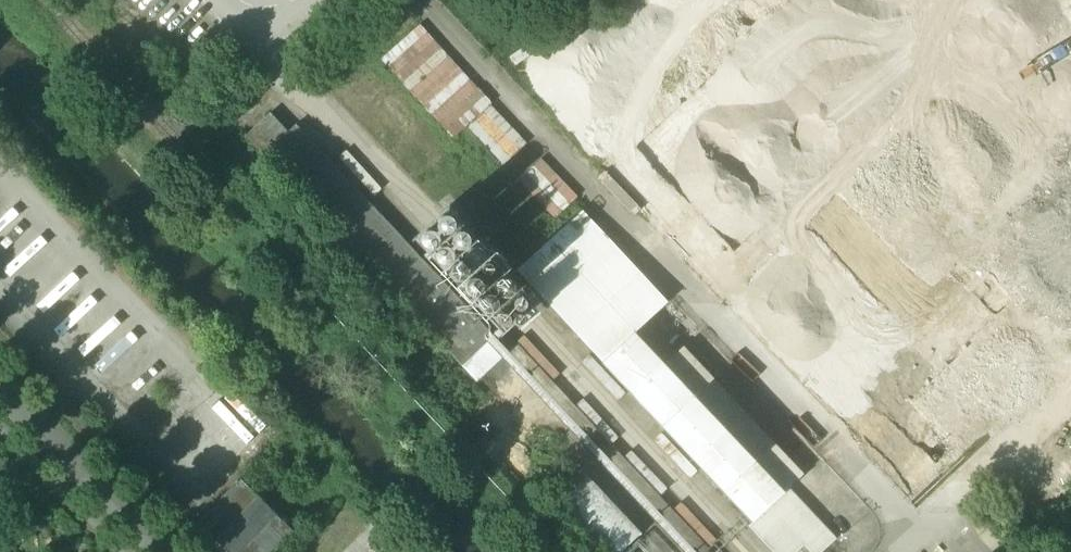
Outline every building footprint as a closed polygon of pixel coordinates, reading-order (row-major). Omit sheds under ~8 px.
[(455,138),(468,125),(503,161),(526,139),(469,79),(432,114),(455,138)] [(495,337),(277,109),(246,138),(464,367),(495,337)] [(726,304),(755,277),(632,144),(602,172),(726,304)] [(520,274),(602,364),(635,334),(667,305),(584,215),(520,274)] [(695,397),(635,334),(602,364),(663,427),(695,397)] [(722,386),(779,444),(794,430),(737,372),(722,386)] [(785,492),(695,397),(663,427),(752,523),(785,492)] [(582,470),(550,499),(600,551),(618,551),(640,532),(582,470)] [(785,492),(752,523),(766,538),(775,528),(772,525),(778,519),(805,547),(836,517),(801,477),(785,492)] [(255,496),(240,480),(198,521),(215,538),(214,539),(227,551),(272,551),(292,533),(256,494),(255,496)] [(344,551),(399,551),(371,524),(344,551)]
